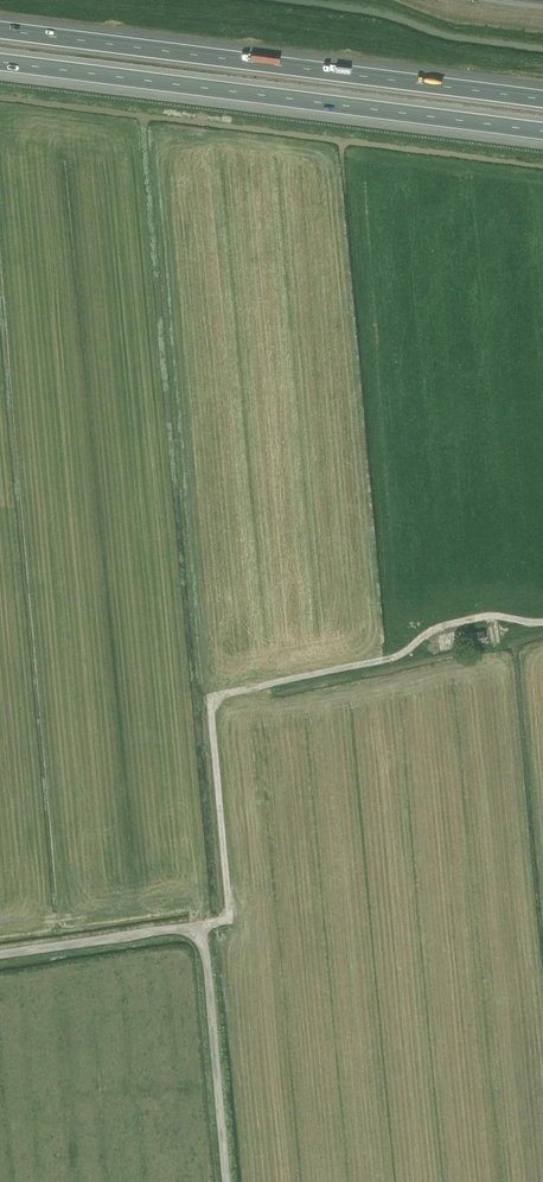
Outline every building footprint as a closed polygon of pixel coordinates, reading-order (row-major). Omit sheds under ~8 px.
[(465,634),(467,644),(486,640),(483,629),(465,634)]
